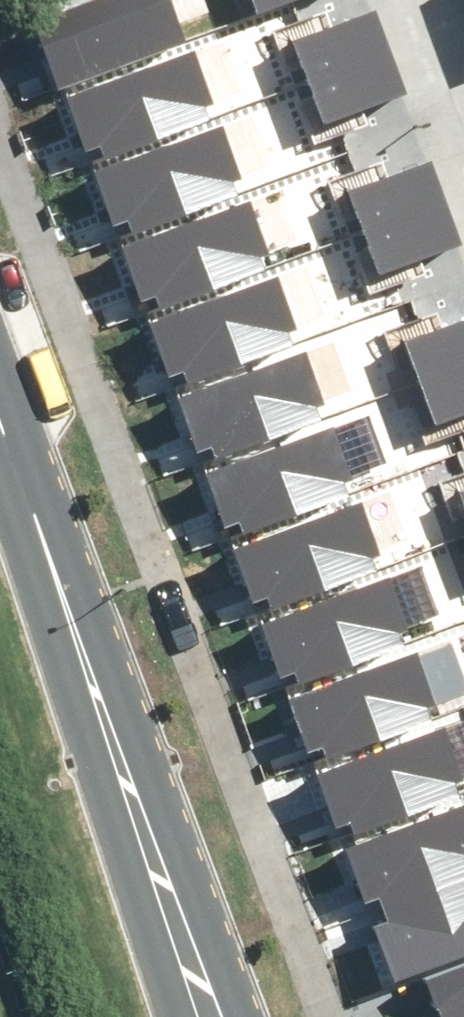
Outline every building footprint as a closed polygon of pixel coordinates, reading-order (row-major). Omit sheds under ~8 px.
[(57,74),(70,69),(75,82),(180,44),(176,33),(182,31),(171,0),(110,0),(39,26),(57,74)] [(259,11),(290,0),(255,0),(259,11)] [(292,39),(306,78),(396,47),(381,7),(292,39)] [(306,78),(320,118),(409,88),(396,47),(306,78)] [(72,98),(90,146),(104,141),(109,154),(213,116),(209,105),(216,103),(197,52),(72,98)] [(99,172),(117,220),(130,215),(135,229),(240,191),(236,180),(242,177),(224,127),(99,172)] [(343,193),(357,232),(446,201),(432,161),(343,193)] [(357,232),(371,272),(460,242),(446,201),(357,232)] [(124,251),(142,299),(155,294),(160,308),(265,270),(261,259),(267,256),(249,206),(124,251)] [(150,324),(167,372),(181,367),(186,380),(290,342),(286,331),(293,329),(274,278),(150,324)] [(420,385),(463,370),(463,326),(406,346),(420,385)] [(179,403),(196,451),(210,446),(215,459),(319,421),(315,410),(322,408),(303,358),(179,403)] [(434,426),(463,415),(463,370),(420,385),(434,426)] [(206,479),(224,527),(237,522),(242,535),(347,497),(343,486),(349,484),(331,433),(206,479)] [(233,551),(251,599),(264,594),(269,608),(374,570),(370,559),(376,556),(358,506),(233,551)] [(264,629),(282,677),(295,672),(300,686),(405,648),(401,637),(407,634),(389,584),(264,629)] [(292,700),(310,748),(323,743),(328,756),(433,718),(429,707),(435,705),(417,655),(292,700)] [(339,823),(353,818),(358,832),(462,794),(458,782),(463,780),(463,778),(446,730),(322,775),(339,823)] [(385,985),(463,958),(463,809),(339,852),(358,908),(369,904),(379,931),(368,935),(385,985)] [(443,1016),(463,1016),(463,966),(430,977),(443,1016)]
